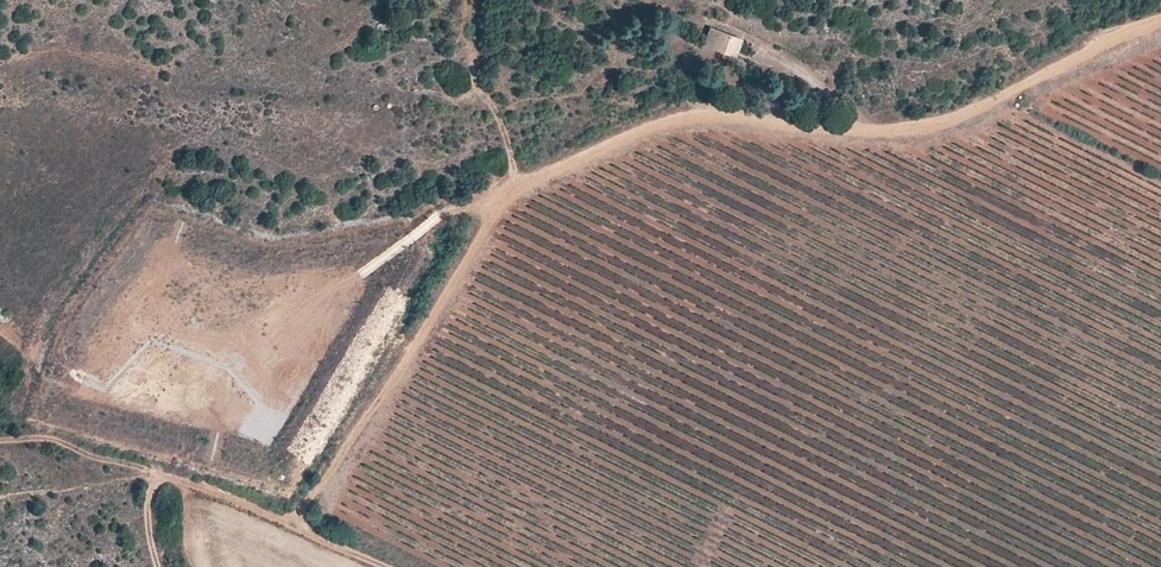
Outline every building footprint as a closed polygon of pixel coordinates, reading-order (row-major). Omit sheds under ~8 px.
[(374,27),(388,27),(388,14),(375,15),(374,27)] [(709,46),(737,56),(743,38),(716,27),(714,30),(709,28),(704,42),(710,44),(709,46)]
